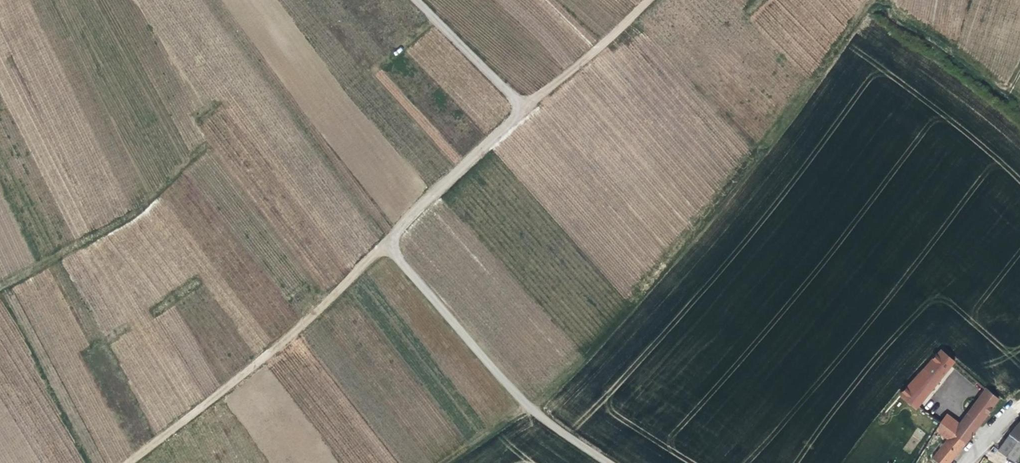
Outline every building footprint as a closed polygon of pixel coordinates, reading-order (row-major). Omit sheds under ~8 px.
[(917,409),(957,362),(943,350),(901,395),(917,409)] [(966,442),(1000,399),(988,388),(959,425),(946,416),(944,418),(927,406),(924,410),(941,423),(937,430),(948,438),(933,457),(941,462),(949,462),(966,442)] [(1000,450),(1018,459),(1019,456),(1019,425),(1000,450)]
